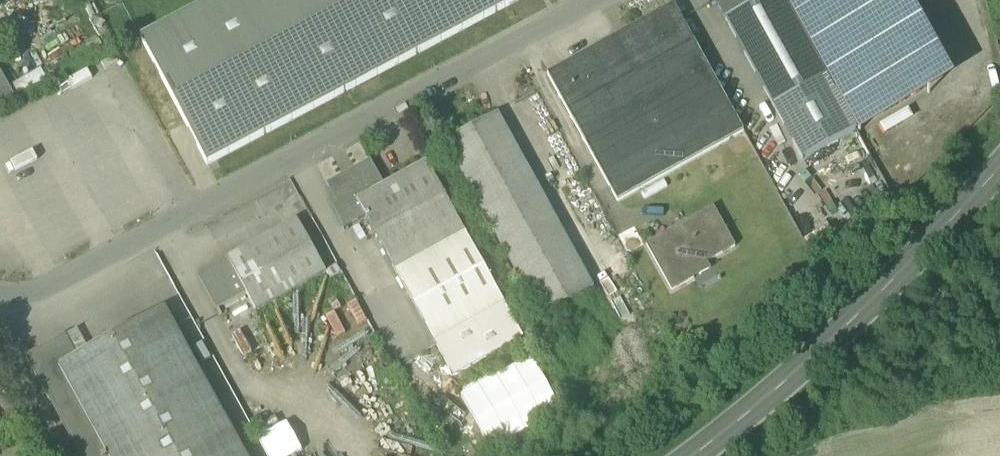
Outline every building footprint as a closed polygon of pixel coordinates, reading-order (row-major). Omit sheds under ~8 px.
[(207,166),(523,0),(217,0),(141,40),(207,166)] [(803,162),(856,133),(783,0),(722,0),(716,4),(725,21),(803,162)] [(859,134),(954,82),(909,0),(785,0),(859,134)] [(547,76),(617,203),(744,134),(674,6),(547,76)] [(41,69),(10,87),(17,100),(48,82),(41,69)] [(16,100),(0,72),(0,109),(16,100)] [(445,144),(483,214),(535,185),(497,115),(445,144)] [(327,185),(337,204),(338,206),(353,197),(356,202),(384,187),(370,161),(327,185)] [(384,187),(356,202),(365,218),(395,272),(465,234),(426,163),(384,187)] [(593,290),(535,185),(483,214),(541,319),(593,290)] [(344,229),(365,218),(356,202),(353,197),(338,206),(337,204),(332,207),(344,229)] [(646,247),(672,295),(695,282),(691,274),(736,250),(714,210),(646,247)] [(227,259),(228,261),(246,294),(256,312),(326,274),(297,221),(227,259)] [(395,272),(434,343),(504,305),(465,234),(395,272)] [(217,310),(246,294),(228,261),(199,278),(217,310)] [(523,340),(504,305),(434,343),(453,378),(523,340)] [(107,455),(245,455),(165,310),(89,352),(73,361),(59,368),(107,455)] [(77,331),(61,339),(73,361),(89,352),(77,331)] [(59,368),(73,361),(61,339),(27,358),(81,455),(107,455),(59,368)] [(532,358),(461,396),(491,452),(561,414),(532,358)] [(258,439),(268,455),(296,455),(303,452),(287,423),(258,439)]
